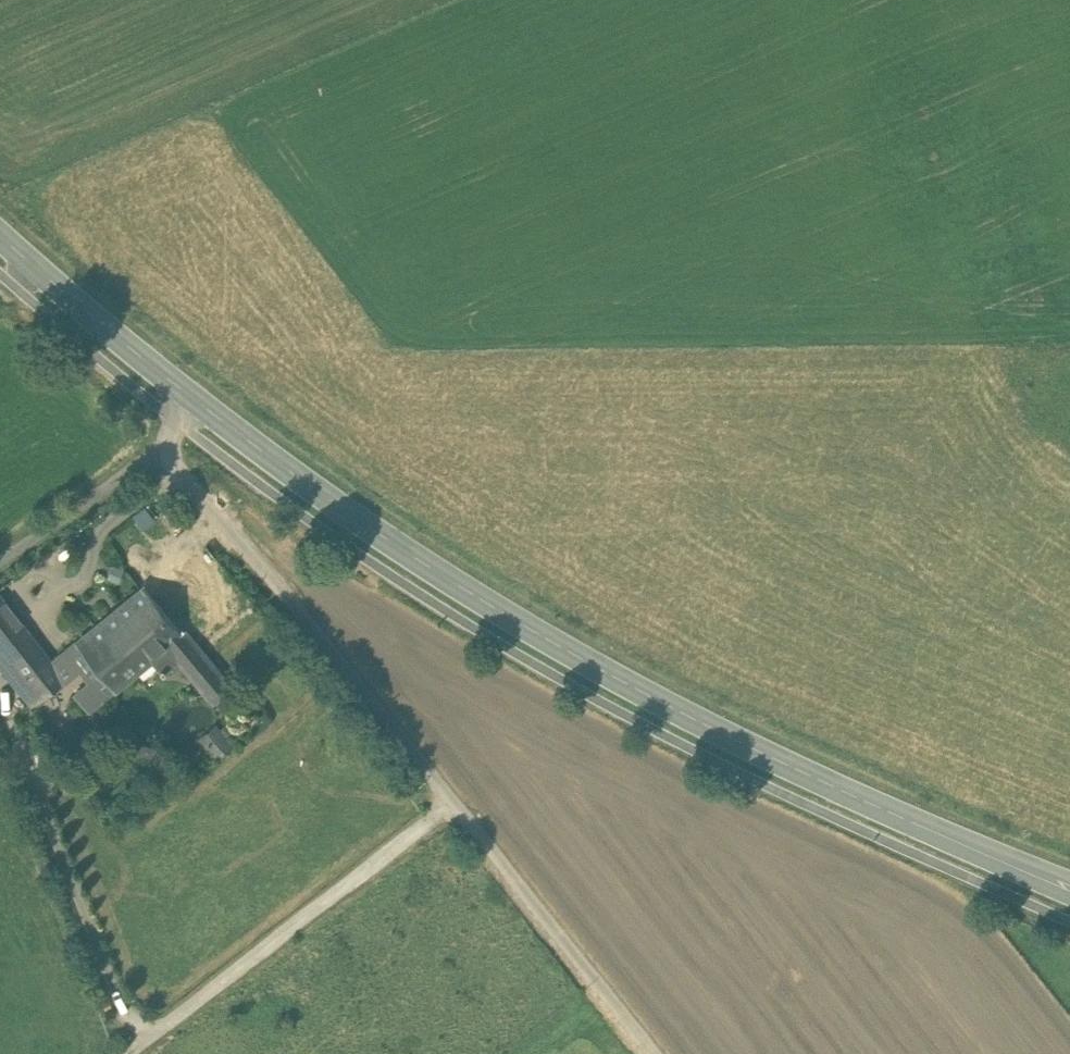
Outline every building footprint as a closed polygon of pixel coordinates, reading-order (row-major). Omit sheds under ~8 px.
[(165,564),(52,658),(61,680),(64,682),(78,670),(85,679),(71,691),(88,711),(151,660),(162,672),(176,662),(165,648),(187,630),(217,603),(170,544),(160,551),(165,564)] [(30,704),(61,680),(52,658),(0,592),(0,667),(30,704)] [(231,686),(187,630),(165,648),(176,662),(210,704),(231,686)] [(213,721),(196,735),(216,758),(233,743),(213,721)]
